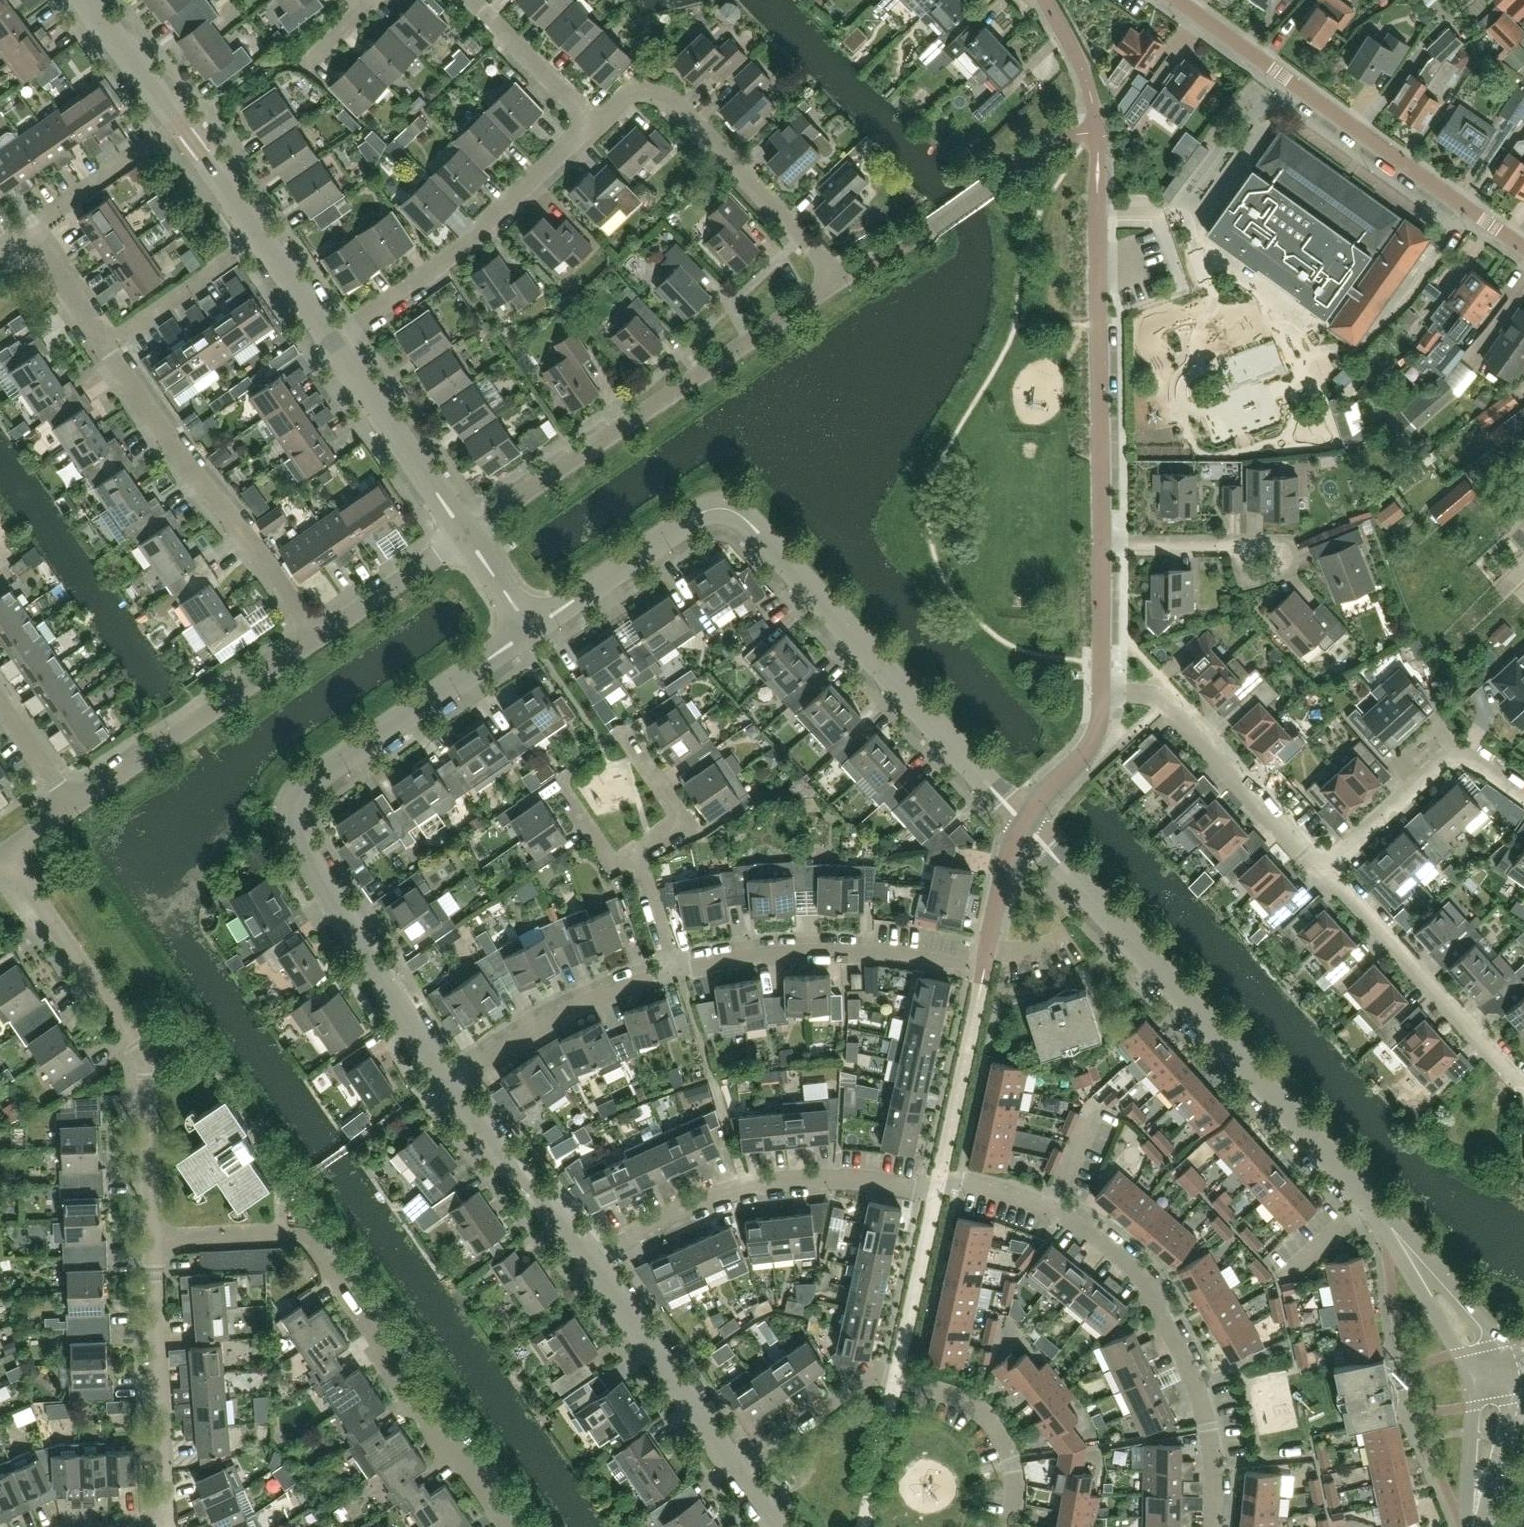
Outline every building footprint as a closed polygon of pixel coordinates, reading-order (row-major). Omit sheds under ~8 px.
[(23,21),(14,9),(24,2),(23,0),(12,0),(0,9),(0,39),(23,21)] [(12,0),(0,0),(0,9),(12,0)] [(209,1),(209,0),(151,0),(149,2),(163,20),(166,18),(174,28),(209,1)] [(321,0),(279,0),(287,11),(278,17),(289,32),(324,5),(321,0)] [(448,24),(424,0),(416,0),(390,27),(418,54),(448,24)] [(546,28),(573,0),(518,0),(546,28)] [(573,0),(546,28),(576,57),(603,30),(573,0)] [(872,7),(884,20),(892,12),(889,9),(898,0),(880,0),(872,7)] [(910,11),(913,9),(920,16),(921,17),(939,0),(900,0),(910,11)] [(968,9),(960,0),(939,0),(921,17),(920,16),(919,17),(927,26),(930,24),(940,35),(918,55),(927,65),(940,52),(954,39),(945,30),(968,9)] [(1270,10),(1277,0),(1257,0),(1270,10)] [(1355,11),(1340,0),(1332,0),(1331,0),(1317,0),(1304,17),(1307,20),(1299,31),(1320,47),(1336,25),(1342,29),(1355,11)] [(1503,11),(1504,10),(1506,8),(1514,0),(1492,0),(1503,11)] [(1506,8),(1518,20),(1523,14),(1523,0),(1514,0),(1506,8)] [(222,36),(211,22),(220,15),(209,1),(174,28),(182,38),(178,41),(192,59),(222,36)] [(1424,7),(1420,13),(1420,19),(1426,23),(1433,14),(1424,7)] [(1503,11),(1485,28),(1508,51),(1523,36),(1523,30),(1504,10),(1503,11)] [(48,33),(42,26),(33,33),(23,21),(0,39),(0,51),(9,62),(48,33)] [(982,67),(1004,47),(985,26),(976,35),(968,26),(954,39),(940,52),(949,62),(955,56),(973,75),(974,75),(982,67)] [(388,84),(418,54),(390,27),(360,57),(388,84)] [(866,37),(856,28),(843,41),(853,51),(866,37)] [(1144,71),(1164,43),(1161,41),(1159,38),(1157,36),(1152,35),(1144,29),(1140,35),(1130,28),(1116,47),(1126,54),(1125,56),(1124,57),(1109,78),(1117,85),(1133,63),(1144,71)] [(1406,116),(1441,64),(1444,65),(1447,61),(1445,60),(1459,46),(1462,43),(1447,28),(1427,47),(1434,55),(1428,61),(1417,78),(1410,73),(1389,105),(1406,116)] [(649,61),(644,56),(635,47),(628,54),(603,30),(576,57),(606,88),(631,64),(638,72),(649,61)] [(24,82),(53,60),(43,47),(53,40),(48,33),(9,62),(24,82)] [(746,56),(730,39),(719,50),(703,33),(674,60),(696,84),(714,67),(724,77),(746,56)] [(1390,73),(1408,45),(1389,33),(1382,44),(1368,35),(1348,67),(1370,81),(1380,66),(1390,73)] [(481,45),(471,35),(464,42),(474,52),(481,45)] [(218,86),(253,59),(242,45),(233,51),(222,36),(192,59),(206,78),(210,75),(218,86)] [(1504,57),(1518,70),(1523,64),(1523,48),(1518,42),(1504,57)] [(1434,100),(1455,68),(1460,71),(1471,55),(1459,46),(1445,60),(1447,61),(1444,65),(1441,64),(1406,116),(1422,127),(1438,103),(1434,100)] [(1023,67),(1004,47),(982,67),(974,75),(982,83),(990,76),(1001,88),(1023,67)] [(1487,51),(1481,60),(1482,63),(1484,66),(1487,68),(1491,69),(1494,68),(1497,66),(1501,60),(1487,51)] [(357,115),(388,84),(360,57),(330,88),(357,115)] [(1167,86),(1155,103),(1155,104),(1157,102),(1181,120),(1179,122),(1180,122),(1193,105),(1194,105),(1212,79),(1197,68),(1196,65),(1192,65),(1186,60),(1174,76),(1170,73),(1163,83),(1167,86)] [(1497,66),(1511,75),(1508,79),(1507,79),(1518,86),(1523,77),(1523,76),(1514,69),(1501,60),(1497,66)] [(773,103),(760,90),(771,80),(753,61),(735,78),(745,89),(722,111),(747,138),(766,120),(762,115),(773,103)] [(515,73),(508,66),(505,69),(511,76),(515,73)] [(1499,113),(1503,115),(1515,124),(1516,124),(1523,113),(1523,77),(1518,86),(1499,113)] [(120,111),(99,81),(79,95),(107,135),(114,130),(107,120),(120,111)] [(512,140),(544,110),(517,81),(485,111),(512,140)] [(1125,114),(1127,111),(1142,91),(1132,84),(1119,103),(1125,114)] [(1132,128),(1158,92),(1148,84),(1142,93),(1125,115),(1132,128)] [(299,122),(275,86),(243,108),(266,143),(262,145),(263,147),(299,122)] [(981,122),(1006,99),(998,90),(973,114),(981,122)] [(107,135),(79,95),(59,109),(80,138),(93,130),(100,140),(107,135)] [(1449,119),(1437,137),(1473,162),(1485,144),(1496,127),(1495,126),(1461,104),(1450,120),(1449,119)] [(80,138),(59,109),(40,122),(68,162),(75,157),(68,147),(80,138)] [(490,174),(483,167),(512,140),(485,111),(455,140),(488,176),(490,174)] [(819,132),(799,111),(770,139),(781,149),(769,160),(790,182),(821,153),(824,156),(829,155),(833,152),(834,147),(832,142),(820,131),(819,132)] [(428,124),(420,116),(408,127),(416,135),(428,124)] [(354,117),(347,124),(355,132),(362,126),(354,117)] [(68,162),(40,122),(20,136),(41,166),(53,157),(60,167),(68,162)] [(319,159),(296,126),(300,123),(299,122),(263,147),(287,181),(319,159)] [(657,163),(674,147),(656,129),(647,137),(637,127),(610,153),(631,175),(650,156),(657,163)] [(1427,241),(1430,238),(1404,219),(1403,221),(1367,195),(1368,193),(1345,176),(1280,129),(1256,164),(1264,169),(1261,173),(1253,167),(1206,233),(1256,269),(1257,267),(1326,316),(1328,313),(1335,318),(1330,325),(1332,327),(1351,340),(1355,343),(1427,241)] [(365,138),(381,154),(387,144),(372,130),(365,138)] [(1186,133),(1174,149),(1187,158),(1188,159),(1200,143),(1186,133)] [(41,166),(20,136),(0,150),(28,190),(35,185),(28,175),(41,166)] [(408,152),(395,138),(385,147),(399,162),(408,152)] [(1523,165),(1523,139),(1518,140),(1510,152),(1493,176),(1509,187),(1523,165)] [(458,205),(488,176),(455,140),(454,141),(460,148),(431,176),(458,205)] [(0,150),(0,193),(1,194),(14,185),(21,195),(28,190),(0,150)] [(344,195),(319,159),(287,181),(312,217),(313,216),(323,208),(324,208),(334,201),(342,195),(343,196),(344,195)] [(837,232),(864,206),(854,194),(867,182),(847,162),(819,189),(829,199),(817,210),(837,232)] [(589,173),(569,192),(596,221),(601,226),(620,207),(627,215),(642,201),(626,184),(608,165),(594,178),(589,173)] [(1509,187),(1523,197),(1523,165),(1509,187)] [(427,235),(458,205),(431,176),(400,206),(427,235)] [(99,192),(81,205),(87,213),(105,200),(99,192)] [(156,194),(147,201),(153,209),(162,203),(156,194)] [(351,209),(343,196),(342,195),(334,201),(343,214),(351,209)] [(77,250),(83,246),(94,238),(123,218),(109,197),(105,200),(87,213),(79,218),(88,231),(72,243),(77,250)] [(757,250),(737,228),(749,217),(729,197),(710,215),(722,228),(707,243),(724,260),(726,258),(737,269),(757,250)] [(334,201),(324,208),(333,221),(343,214),(334,201)] [(135,229),(156,214),(148,204),(127,219),(135,229)] [(415,243),(393,210),(357,235),(379,267),(415,243)] [(170,214),(161,220),(168,230),(177,224),(170,214)] [(504,216),(492,227),(499,235),(511,224),(504,216)] [(593,248),(571,225),(561,234),(543,216),(523,236),(552,266),(563,255),(573,266),(593,248)] [(107,258),(137,237),(123,218),(94,238),(83,246),(88,253),(99,246),(107,258)] [(379,267),(357,235),(321,260),(344,292),(379,267)] [(111,285),(121,278),(151,257),(137,237),(107,258),(116,271),(106,278),(111,285)] [(709,296),(688,275),(699,265),(677,242),(665,253),(668,257),(661,263),(671,274),(657,287),(687,318),(709,296)] [(540,292),(527,272),(515,279),(499,255),(473,272),(495,305),(511,295),(519,307),(540,292)] [(165,277),(151,257),(121,278),(111,285),(116,292),(117,291),(126,285),(135,298),(165,277)] [(1443,335),(1485,280),(1470,268),(1446,300),(1452,305),(1440,321),(1430,324),(1430,330),(1420,343),(1421,343),(1429,349),(1430,350),(1441,335),(1442,336),(1443,335)] [(1476,323),(1501,292),(1485,280),(1443,335),(1442,336),(1441,335),(1430,350),(1429,349),(1424,356),(1411,362),(1424,374),(1431,365),(1443,375),(1446,374),(1466,351),(1456,344),(1462,337),(1458,334),(1470,319),(1476,323)] [(1430,280),(1423,290),(1435,299),(1442,289),(1430,280)] [(628,284),(623,289),(634,300),(639,295),(628,284)] [(226,300),(233,310),(253,340),(274,326),(253,296),(240,305),(232,295),(226,300)] [(662,341),(650,329),(661,319),(639,295),(634,300),(621,312),(629,321),(613,336),(639,363),(662,341)] [(210,298),(199,304),(206,317),(217,311),(210,298)] [(253,340),(233,310),(226,300),(218,305),(225,315),(213,324),(226,343),(234,354),(253,340)] [(453,344),(428,308),(396,331),(420,365),(416,368),(417,369),(453,344)] [(1523,360),(1523,311),(1520,308),(1512,321),(1507,320),(1501,329),(1503,333),(1484,360),(1511,379),(1514,374),(1519,374),(1523,367),(1523,364),(1523,362),(1523,360)] [(21,314),(10,322),(17,332),(28,324),(21,314)] [(234,354),(226,343),(213,324),(201,333),(193,322),(186,327),(197,343),(214,367),(234,354)] [(214,367),(197,343),(186,327),(179,332),(186,343),(174,351),(194,381),(214,367)] [(598,392),(578,363),(590,355),(574,332),(556,344),(565,358),(545,372),(571,410),(598,392)] [(0,352),(0,359),(23,391),(52,371),(39,351),(47,346),(40,335),(24,346),(19,339),(0,352)] [(473,382),(450,348),(454,346),(453,344),(417,369),(441,404),(473,382)] [(1276,427),(1263,383),(1288,376),(1279,346),(1220,363),(1233,407),(1207,414),(1216,444),(1276,427)] [(200,390),(194,381),(174,351),(161,360),(154,350),(146,355),(174,395),(180,404),(200,390)] [(81,395),(74,385),(66,390),(52,371),(23,391),(43,422),(47,419),(47,418),(81,395)] [(257,371),(249,376),(255,384),(262,379),(257,371)] [(264,417),(304,389),(299,382),(289,389),(280,376),(250,396),(264,417)] [(1415,426),(1453,393),(1454,393),(1451,390),(1444,380),(1442,378),(1403,412),(1400,409),(1386,421),(1387,421),(1357,444),(1362,450),(1373,441),(1373,442),(1391,426),(1403,440),(1416,427),(1415,426)] [(497,416),(473,382),(441,404),(464,438),(497,416)] [(237,384),(230,389),(236,398),(243,393),(237,384)] [(278,436),(307,416),(299,403),(309,396),(304,389),(264,417),(278,436)] [(1510,391),(1477,415),(1484,425),(1517,400),(1510,391)] [(97,427),(84,408),(92,403),(85,392),(81,395),(47,418),(47,419),(67,448),(97,427)] [(218,397),(210,403),(215,410),(223,405),(218,397)] [(1352,436),(1339,397),(1329,400),(1344,445),(1354,441),(1352,436)] [(1488,432),(1497,445),(1523,425),(1523,407),(1488,432)] [(203,420),(196,410),(183,419),(190,429),(203,420)] [(291,456),(331,428),(326,421),(316,428),(307,416),(278,436),(291,456)] [(520,450),(528,445),(531,450),(550,437),(541,424),(522,437),(524,439),(516,445),(497,416),(464,438),(489,474),(521,452),(520,450)] [(190,430),(197,440),(210,431),(203,421),(190,430)] [(16,426),(10,429),(16,438),(21,434),(16,426)] [(1365,426),(1352,436),(1354,441),(1354,444),(1367,435),(1365,426)] [(126,452),(118,441),(111,447),(97,427),(67,448),(88,478),(126,452)] [(299,481),(335,456),(326,442),(336,435),(331,428),(291,456),(284,461),(299,481)] [(231,457),(225,447),(211,457),(217,467),(231,457)] [(108,507),(138,487),(125,467),(133,462),(126,452),(88,478),(108,507)] [(328,468),(317,475),(323,484),(334,476),(328,468)] [(1248,492),(1248,508),(1264,508),(1264,518),(1295,518),(1295,492),(1298,492),(1298,476),(1272,476),(1272,468),(1248,468),(1248,492)] [(1199,496),(1199,489),(1196,488),(1196,474),(1154,474),(1154,490),(1162,490),(1161,515),(1165,515),(1168,518),(1175,518),(1177,515),(1196,515),(1196,498),(1199,496)] [(1441,524),(1477,493),(1465,478),(1428,509),(1441,524)] [(400,510),(379,480),(359,494),(387,534),(394,529),(387,519),(400,510)] [(254,483),(242,492),(248,501),(261,492),(254,483)] [(1242,511),(1242,485),(1224,485),(1224,511),(1242,511)] [(166,511),(159,500),(151,506),(138,487),(108,507),(100,513),(121,543),(133,535),(132,534),(166,511)] [(387,534),(359,494),(339,508),(360,537),(372,529),(379,539),(387,534)] [(1389,504),(1376,514),(1377,515),(1380,519),(1387,527),(1399,518),(1389,504)] [(278,505),(256,521),(266,535),(288,519),(278,505)] [(153,564),(183,543),(170,524),(177,518),(170,508),(166,511),(132,534),(133,535),(153,564)] [(360,537),(339,508),(319,521),(347,561),(354,556),(347,546),(360,537)] [(347,561),(319,521),(300,535),(320,565),(333,556),(340,566),(347,561)] [(1374,587),(1357,544),(1364,541),(1359,528),(1339,535),(1344,548),(1320,557),(1337,601),(1374,587)] [(320,565),(300,535),(279,549),(300,579),(320,565)] [(211,567),(204,557),(196,562),(183,543),(153,564),(173,593),(211,567)] [(17,574),(29,565),(23,557),(11,566),(17,574)] [(765,595),(760,588),(746,567),(737,574),(725,557),(706,569),(733,608),(751,595),(755,602),(765,595)] [(224,602),(210,583),(218,578),(211,567),(173,593),(194,623),(224,602)] [(715,619),(733,608),(706,569),(688,582),(700,600),(691,606),(705,627),(709,633),(720,626),(715,619)] [(1193,611),(1193,573),(1153,573),(1153,599),(1146,599),(1146,623),(1158,635),(1175,618),(1175,611),(1193,611)] [(23,607),(11,589),(0,596),(0,623),(23,607)] [(1347,630),(1322,601),(1312,610),(1294,590),(1270,612),(1281,625),(1277,629),(1300,655),(1316,640),(1325,650),(1347,630)] [(677,646),(696,633),(705,627),(691,606),(681,612),(669,595),(651,608),(677,646)] [(196,650),(207,643),(215,653),(252,627),(245,616),(237,622),(224,602),(194,623),(183,631),(196,650)] [(36,625),(23,607),(0,623),(0,634),(7,644),(36,625)] [(657,660),(677,646),(651,608),(632,620),(644,638),(635,644),(650,665),(657,660)] [(770,628),(762,617),(746,628),(754,639),(770,628)] [(48,643),(56,637),(43,619),(36,625),(7,644),(15,656),(0,666),(5,672),(48,643)] [(746,628),(740,632),(748,643),(754,639),(746,628)] [(1493,648),(1509,636),(1504,629),(1488,641),(1493,648)] [(1225,663),(1210,646),(1216,640),(1207,630),(1188,647),(1197,656),(1182,670),(1199,688),(1225,663)] [(645,668),(650,665),(635,644),(626,650),(614,633),(596,646),(616,676),(625,670),(632,677),(645,668)] [(766,681),(801,649),(786,633),(770,647),(762,639),(744,656),(752,664),(766,681)] [(32,680),(60,660),(48,643),(5,672),(10,680),(24,670),(32,680)] [(616,676),(596,646),(577,658),(589,676),(580,682),(594,703),(604,697),(598,688),(616,676)] [(800,680),(816,666),(801,649),(766,681),(789,706),(808,689),(800,680)] [(1265,677),(1256,667),(1249,673),(1233,656),(1225,663),(1199,688),(1215,706),(1230,692),(1239,702),(1265,677)] [(1519,661),(1516,658),(1494,679),(1510,696),(1502,704),(1506,709),(1504,710),(1503,714),(1513,724),(1516,724),(1518,722),(1522,726),(1523,725),(1523,656),(1519,661)] [(29,709),(73,679),(60,660),(32,680),(39,691),(24,701),(29,709)] [(657,660),(650,665),(655,673),(662,668),(657,660)] [(650,665),(645,668),(651,676),(655,673),(650,665)] [(1400,668),(1391,676),(1390,675),(1381,683),(1389,692),(1381,700),(1409,732),(1427,716),(1412,699),(1421,691),(1400,668)] [(1276,719),(1265,707),(1280,693),(1265,677),(1239,702),(1247,711),(1232,725),(1249,743),(1276,719)] [(56,716),(85,697),(73,679),(29,709),(34,715),(49,705),(56,716)] [(674,680),(666,686),(672,694),(680,689),(674,680)] [(846,699),(831,683),(815,697),(808,689),(789,706),(812,730),(846,699)] [(576,715),(562,695),(552,701),(540,684),(522,697),(548,735),(576,715)] [(659,745),(698,719),(678,691),(658,705),(664,714),(646,726),(659,745)] [(54,745),(98,715),(85,697),(56,716),(64,727),(49,737),(54,745)] [(548,735),(522,697),(503,709),(515,727),(506,733),(520,754),(548,735)] [(853,738),(845,730),(861,716),(846,699),(812,730),(834,755),(853,738)] [(1409,732),(1381,700),(1364,716),(1356,708),(1347,716),(1367,738),(1376,730),(1392,748),(1409,732)] [(81,752),(110,733),(98,715),(54,745),(59,751),(73,741),(81,752)] [(717,746),(710,737),(698,719),(659,745),(672,763),(689,751),(696,760),(717,746)] [(1291,736),(1276,719),(1249,743),(1266,761),(1280,747),(1289,757),(1307,740),(1298,730),(1291,736)] [(510,761),(520,754),(506,733),(497,739),(485,722),(466,735),(496,778),(514,766),(510,761)] [(760,732),(754,723),(746,729),(750,735),(755,736),(760,732)] [(864,773),(891,749),(876,732),(860,747),(853,738),(834,755),(857,780),(864,773)] [(496,778),(466,735),(448,748),(460,765),(451,771),(465,792),(474,786),(478,790),(496,778)] [(1155,785),(1182,760),(1165,742),(1162,745),(1156,738),(1151,743),(1147,738),(1139,745),(1141,747),(1123,763),(1133,773),(1139,767),(1155,785)] [(1381,781),(1368,766),(1377,758),(1360,739),(1350,749),(1356,755),(1339,771),(1363,798),(1381,781)] [(736,774),(723,756),(717,746),(696,760),(702,770),(685,782),(697,800),(736,774)] [(898,788),(891,780),(906,765),(891,749),(864,773),(879,790),(872,796),(879,805),(884,801),(898,788)] [(465,792),(451,771),(441,778),(429,760),(411,773),(437,811),(438,811),(442,812),(445,810),(452,806),(454,803),(455,799),(465,792)] [(1183,792),(1198,779),(1182,760),(1155,785),(1171,802),(1164,808),(1174,818),(1192,801),(1191,801),(1183,792)] [(0,763),(0,787),(11,779),(0,763)] [(1363,798),(1339,771),(1321,787),(1316,780),(1305,790),(1322,808),(1331,799),(1345,814),(1363,798)] [(409,830),(437,811),(411,773),(392,786),(404,803),(395,809),(409,830)] [(734,816),(755,802),(736,774),(697,800),(710,819),(727,807),(734,816)] [(536,776),(527,783),(532,790),(541,784),(536,776)] [(914,819),(941,795),(926,778),(910,792),(903,784),(898,788),(884,801),(892,809),(907,826),(910,822),(914,819)] [(1498,807),(1481,789),(1472,797),(1458,782),(1440,798),(1464,824),(1481,808),(1488,816),(1498,807)] [(1481,789),(1498,807),(1513,823),(1523,810),(1486,783),(1481,789)] [(4,806),(10,802),(0,787),(0,801),(4,806)] [(1205,840),(1232,815),(1215,797),(1209,803),(1200,793),(1191,801),(1192,801),(1174,818),(1183,828),(1198,846),(1205,840)] [(956,811),(941,795),(914,819),(910,822),(907,826),(929,850),(956,843),(948,834),(940,825),(956,811)] [(416,840),(409,830),(395,809),(386,816),(374,798),(356,811),(376,841),(383,851),(401,838),(407,847),(416,840)] [(1447,839),(1464,824),(1440,798),(1423,813),(1437,829),(1428,837),(1445,856),(1454,847),(1447,839)] [(524,838),(554,817),(541,799),(524,811),(517,802),(496,816),(503,826),(511,820),(524,838)] [(1322,817),(1340,832),(1346,823),(1328,809),(1322,817)] [(376,841),(356,811),(337,824),(349,841),(340,848),(354,868),(363,862),(358,854),(376,841)] [(478,815),(469,821),(474,829),(483,823),(478,815)] [(1233,847),(1248,834),(1232,815),(1205,840),(1198,846),(1214,863),(1224,873),(1242,856),(1233,847)] [(549,848),(567,836),(554,817),(524,838),(536,856),(528,862),(535,872),(551,861),(555,857),(549,848)] [(961,823),(948,834),(956,843),(975,840),(961,823)] [(1418,880),(1445,856),(1428,837),(1418,846),(1404,830),(1387,846),(1418,880)] [(972,871),(951,867),(956,843),(929,850),(927,862),(936,864),(932,885),(967,893),(972,871)] [(1521,852),(1511,845),(1496,866),(1507,873),(1513,864),(1523,872),(1523,848),(1521,852)] [(1409,888),(1418,880),(1387,846),(1370,862),(1384,877),(1375,886),(1395,908),(1413,892),(1409,888)] [(555,857),(551,861),(553,866),(560,870),(569,866),(564,852),(555,857)] [(1255,895),(1282,870),(1265,852),(1250,866),(1242,856),(1224,873),(1233,883),(1239,877),(1255,895)] [(806,860),(793,861),(734,865),(734,871),(734,870),(738,895),(750,894),(752,914),(796,911),(794,890),(807,889),(806,864),(806,860)] [(841,911),(842,864),(820,864),(806,864),(807,889),(819,889),(818,910),(841,911)] [(875,890),(876,865),(842,864),(841,911),(863,911),(864,890),(875,890)] [(399,924),(429,903),(423,894),(431,889),(418,870),(397,884),(404,894),(386,906),(399,924)] [(729,918),(725,897),(738,895),(734,870),(734,871),(720,872),(698,876),(707,922),(729,918)] [(1205,870),(1189,885),(1198,894),(1214,880),(1205,870)] [(1283,902),(1298,889),(1282,870),(1255,895),(1271,912),(1264,918),(1274,928),(1292,912),(1283,902)] [(474,875),(464,882),(468,887),(478,881),(474,875)] [(707,922),(698,876),(665,882),(670,907),(681,905),(685,926),(707,922)] [(277,921),(291,912),(278,892),(280,891),(272,878),(233,902),(252,934),(247,937),(255,951),(284,933),(277,921)] [(962,915),(967,893),(932,885),(930,895),(920,893),(915,916),(939,922),(942,910),(962,915)] [(560,887),(549,896),(558,907),(569,899),(560,887)] [(623,944),(616,924),(626,920),(617,896),(606,900),(610,910),(589,917),(602,951),(623,944)] [(457,926),(450,916),(437,898),(429,903),(399,924),(412,943),(429,931),(436,940),(457,926)] [(602,951),(589,917),(585,907),(559,918),(552,921),(562,944),(574,939),(581,959),(602,951)] [(1457,924),(1441,907),(1415,931),(1431,948),(1447,934),(1455,944),(1474,927),(1465,917),(1457,924)] [(1314,950),(1340,926),(1324,908),(1309,921),(1300,912),(1282,928),(1292,939),(1298,933),(1314,950)] [(556,911),(549,914),(552,921),(559,918),(556,911)] [(561,968),(551,949),(562,944),(552,921),(540,927),(544,936),(524,946),(541,978),(561,968)] [(1260,926),(1250,936),(1257,943),(1267,933),(1260,926)] [(1342,957),(1357,944),(1340,926),(1314,950),(1330,967),(1323,973),(1332,983),(1351,967),(1342,957)] [(1490,961),(1475,944),(1483,936),(1474,927),(1455,944),(1464,953),(1448,967),(1464,984),(1490,961)] [(483,931),(476,935),(481,943),(487,939),(483,931)] [(541,978),(524,946),(519,935),(488,954),(500,976),(511,969),(521,988),(541,978)] [(276,972),(287,964),(302,986),(324,972),(302,941),(291,949),(284,938),(263,953),(276,972)] [(17,963),(21,960),(13,948),(0,957),(0,1000),(1,1001),(30,981),(17,963)] [(411,962),(424,984),(447,970),(433,948),(411,962)] [(237,952),(226,959),(234,971),(245,964),(237,952)] [(1464,984),(1480,1002),(1495,988),(1504,997),(1513,989),(1512,989),(1522,980),(1514,971),(1498,953),(1490,961),(1464,984)] [(500,976),(488,954),(475,962),(481,970),(462,983),(483,1013),(502,1000),(490,982),(500,976)] [(1364,1005),(1391,981),(1374,963),(1359,976),(1351,967),(1332,983),(1342,994),(1348,988),(1364,1005)] [(1514,971),(1522,980),(1523,978),(1523,963),(1514,971)] [(877,990),(876,969),(874,969),(874,965),(865,965),(867,991),(877,990)] [(946,1004),(951,982),(925,977),(926,971),(913,968),(907,996),(946,1004)] [(862,987),(862,973),(851,973),(852,987),(862,987)] [(831,994),(830,974),(808,975),(809,1011),(831,1011),(831,1019),(843,1019),(842,993),(831,994)] [(809,1011),(808,975),(785,976),(786,995),(775,996),(777,1021),(787,1020),(787,1012),(809,1011)] [(777,1021),(775,996),(763,997),(760,978),(738,982),(744,1018),(746,1029),(767,1026),(767,1022),(777,1021)] [(1522,980),(1513,989),(1521,998),(1506,1012),(1521,1029),(1523,1027),(1523,978),(1522,980)] [(483,1013),(462,983),(454,988),(448,980),(429,993),(443,1014),(452,1008),(465,1025),(483,1013)] [(54,1008),(46,996),(42,999),(30,981),(1,1001),(13,1018),(10,1020),(18,1032),(54,1008)] [(1392,1012),(1407,999),(1391,981),(1364,1005),(1357,1011),(1382,1038),(1401,1022),(1392,1012)] [(744,1018),(738,982),(716,985),(718,1000),(697,1004),(706,1032),(721,1030),(722,1035),(746,1031),(746,1029),(744,1018)] [(1102,1036),(1086,988),(1079,991),(1078,988),(1065,989),(1047,1001),(1026,1007),(1041,1055),(1102,1036)] [(363,1029),(348,1007),(345,1009),(335,995),(326,1001),(320,992),(291,1011),(304,1030),(313,1024),(332,1051),(363,1029)] [(942,1025),(946,1004),(907,996),(903,1017),(909,1018),(942,1025)] [(692,1036),(684,1012),(673,1016),(667,997),(646,1004),(657,1039),(678,1032),(681,1040),(692,1036)] [(848,999),(849,1008),(860,1008),(860,998),(848,999)] [(639,1054),(636,1046),(657,1039),(646,1004),(624,1011),(630,1030),(620,1034),(630,1057),(639,1054)] [(71,1040),(58,1022),(62,1019),(54,1008),(18,1032),(27,1045),(30,1043),(42,1060),(71,1040)] [(860,1017),(860,1008),(849,1008),(849,1017),(860,1017)] [(1365,1037),(1371,1031),(1356,1015),(1349,1021),(1365,1037)] [(1408,1066),(1441,1036),(1424,1017),(1409,1031),(1401,1022),(1382,1038),(1408,1066)] [(937,1046),(942,1025),(909,1018),(905,1039),(937,1046)] [(1132,1058),(1159,1034),(1145,1018),(1118,1043),(1132,1058)] [(620,1061),(630,1057),(620,1034),(610,1038),(601,1020),(581,1030),(597,1063),(602,1073),(622,1064),(620,1061)] [(597,1063),(581,1030),(561,1040),(569,1057),(559,1063),(572,1085),(581,1080),(577,1073),(597,1063)] [(1146,1073),(1173,1049),(1159,1034),(1132,1058),(1146,1073)] [(1442,1067),(1457,1054),(1441,1036),(1408,1066),(1433,1093),(1451,1077),(1442,1067)] [(905,1039),(892,1037),(887,1058),(900,1060),(932,1068),(937,1046),(905,1039)] [(95,1068),(87,1055),(83,1058),(71,1040),(42,1060),(54,1077),(51,1079),(59,1092),(95,1068)] [(847,1041),(847,1051),(857,1051),(857,1041),(847,1041)] [(393,1087),(371,1055),(369,1056),(362,1046),(333,1066),(344,1082),(352,1077),(369,1103),(393,1087)] [(791,1048),(781,1049),(782,1064),(792,1063),(791,1048)] [(1160,1089),(1187,1064),(1173,1049),(1146,1073),(1160,1089)] [(857,1061),(857,1051),(847,1051),(846,1061),(857,1061)] [(572,1085),(559,1063),(549,1069),(538,1053),(520,1066),(541,1096),(559,1083),(564,1090),(572,1085)] [(928,1089),(932,1068),(900,1060),(896,1082),(928,1089)] [(1023,1089),(1028,1069),(993,1061),(988,1082),(1023,1089)] [(1174,1104),(1201,1080),(1187,1064),(1160,1089),(1174,1104)] [(541,1096),(520,1066),(502,1078),(512,1094),(503,1101),(518,1121),(527,1115),(523,1108),(541,1096)] [(678,1066),(669,1069),(674,1085),(683,1082),(678,1066)] [(0,1073),(0,1076),(6,1085),(15,1078),(8,1067),(0,1073)] [(786,1069),(778,1070),(779,1082),(787,1081),(786,1069)] [(1090,1070),(1080,1073),(1084,1085),(1094,1082),(1090,1070)] [(1075,1088),(1084,1085),(1080,1073),(1071,1077),(1075,1088)] [(1384,1075),(1376,1083),(1382,1089),(1390,1081),(1384,1075)] [(1188,1119),(1215,1095),(1201,1080),(1174,1104),(1188,1119)] [(923,1110),(928,1089),(896,1082),(891,1103),(923,1110)] [(1019,1110),(1023,1089),(988,1082),(984,1102),(1019,1110)] [(708,1083),(697,1086),(700,1098),(711,1095),(708,1083)] [(845,1085),(845,1095),(856,1095),(856,1086),(845,1085)] [(642,1087),(635,1090),(640,1100),(646,1096),(642,1087)] [(1113,1091),(1104,1099),(1112,1107),(1120,1099),(1113,1091)] [(855,1105),(856,1095),(845,1095),(844,1104),(855,1105)] [(1202,1135),(1229,1110),(1215,1095),(1188,1119),(1202,1135)] [(802,1143),(803,1152),(814,1151),(814,1142),(837,1140),(836,1136),(840,1135),(841,1096),(804,1100),(808,1142),(802,1143)] [(249,1154),(246,1157),(243,1153),(247,1145),(244,1141),(236,1142),(233,1139),(248,1128),(226,1097),(199,1116),(194,1108),(191,1111),(190,1110),(189,1111),(190,1111),(188,1113),(187,1114),(187,1115),(186,1117),(186,1118),(186,1119),(186,1121),(188,1124),(187,1124),(187,1125),(188,1125),(190,1128),(198,1123),(208,1138),(177,1159),(196,1186),(189,1191),(191,1194),(190,1195),(191,1196),(192,1195),(192,1196),(193,1196),(193,1197),(194,1197),(194,1198),(195,1198),(196,1199),(197,1199),(198,1199),(199,1199),(200,1199),(201,1199),(202,1199),(203,1198),(204,1198),(205,1198),(205,1197),(208,1195),(203,1187),(218,1177),(236,1204),(229,1209),(231,1212),(231,1213),(232,1213),(233,1214),(235,1216),(236,1216),(238,1217),(239,1217),(240,1217),(241,1216),(242,1216),(244,1215),(245,1216),(246,1215),(245,1214),(248,1212),(243,1205),(271,1186),(249,1154)] [(613,1098),(606,1101),(612,1112),(619,1109),(613,1098)] [(735,1098),(726,1100),(729,1109),(737,1107),(735,1098)] [(659,1099),(651,1102),(654,1107),(661,1104),(659,1099)] [(808,1142),(804,1100),(782,1102),(783,1112),(787,1145),(802,1143),(808,1142)] [(1140,1108),(1133,1100),(1123,1109),(1131,1117),(1132,1116),(1140,1108)] [(1015,1130),(1019,1110),(984,1102),(979,1122),(1015,1130)] [(919,1131),(923,1110),(891,1103),(886,1124),(919,1131)] [(637,1107),(630,1110),(634,1119),(641,1115),(637,1107)] [(695,1163),(699,1171),(709,1167),(705,1158),(721,1151),(711,1129),(720,1124),(716,1108),(684,1123),(687,1130),(700,1160),(695,1163)] [(1148,1116),(1140,1108),(1132,1116),(1140,1124),(1148,1116)] [(98,1146),(97,1124),(102,1124),(101,1109),(57,1111),(58,1127),(62,1127),(63,1148),(98,1146)] [(1071,1109),(1066,1119),(1076,1124),(1081,1113),(1071,1109)] [(759,1147),(760,1157),(772,1156),(771,1146),(787,1145),(783,1112),(762,1114),(765,1147),(759,1147)] [(765,1147),(762,1114),(731,1117),(735,1133),(741,1132),(743,1149),(759,1147),(765,1147)] [(1220,1154),(1247,1130),(1233,1115),(1206,1139),(1220,1154)] [(844,1126),(854,1127),(855,1117),(844,1116),(844,1126)] [(1071,1135),(1076,1124),(1066,1119),(1061,1130),(1071,1135)] [(1010,1150),(1015,1130),(979,1122),(975,1142),(1010,1150)] [(664,1132),(681,1169),(695,1163),(700,1160),(687,1130),(684,1123),(664,1132)] [(914,1153),(919,1131),(886,1124),(882,1146),(914,1153)] [(1151,1136),(1159,1145),(1168,1138),(1159,1129),(1151,1136)] [(434,1199),(456,1181),(447,1171),(456,1164),(445,1150),(442,1152),(424,1130),(390,1158),(401,1170),(410,1163),(423,1178),(419,1181),(434,1199)] [(1234,1170),(1261,1145),(1247,1130),(1220,1154),(1234,1170)] [(661,1178),(656,1180),(660,1189),(670,1184),(666,1176),(681,1169),(664,1132),(644,1141),(661,1178)] [(1141,1146),(1149,1155),(1157,1147),(1149,1138),(1141,1146)] [(1176,1147),(1168,1138),(1159,1145),(1168,1155),(1176,1147)] [(661,1178),(644,1141),(625,1150),(628,1157),(641,1187),(656,1180),(661,1178)] [(1006,1170),(1010,1150),(975,1142),(970,1163),(1006,1170)] [(1248,1185),(1275,1161),(1261,1145),(1234,1170),(1248,1185)] [(99,1168),(98,1146),(63,1148),(64,1169),(60,1169),(61,1184),(104,1182),(104,1168),(99,1168)] [(1054,1147),(1049,1158),(1060,1162),(1064,1151),(1054,1147)] [(1165,1156),(1157,1147),(1149,1155),(1157,1164),(1165,1156)] [(815,1161),(814,1151),(803,1152),(804,1162),(815,1161)] [(622,1196),(608,1166),(604,1159),(585,1167),(580,1156),(565,1167),(583,1193),(594,1189),(601,1205),(617,1198),(622,1196)] [(772,1165),(772,1156),(760,1157),(761,1166),(772,1165)] [(641,1187),(628,1157),(608,1166),(622,1196),(617,1198),(620,1207),(631,1202),(627,1193),(641,1187)] [(1055,1173),(1060,1162),(1049,1158),(1045,1169),(1055,1173)] [(1262,1200),(1289,1176),(1275,1161),(1248,1185),(1262,1200)] [(1200,1174),(1191,1165),(1184,1171),(1193,1180),(1200,1174)] [(713,1175),(709,1167),(699,1171),(703,1180),(713,1175)] [(1111,1210),(1134,1183),(1119,1170),(1095,1197),(1111,1210)] [(1193,1180),(1184,1171),(1177,1178),(1186,1187),(1193,1180)] [(1208,1183),(1200,1174),(1193,1180),(1201,1189),(1208,1183)] [(1276,1216),(1303,1191),(1289,1176),(1262,1200),(1276,1216)] [(1201,1189),(1193,1180),(1186,1187),(1194,1196),(1201,1189)] [(101,1218),(100,1196),(105,1196),(104,1182),(61,1184),(61,1199),(65,1199),(66,1220),(101,1218)] [(1126,1224),(1150,1197),(1134,1183),(1111,1210),(1126,1224)] [(674,1193),(670,1184),(660,1189),(664,1198),(674,1193)] [(506,1231),(479,1191),(463,1202),(455,1190),(432,1206),(441,1219),(450,1212),(477,1251),(506,1231)] [(1290,1231),(1316,1207),(1303,1191),(1276,1216),(1290,1231)] [(420,1192),(411,1199),(422,1213),(432,1206),(420,1192)] [(1211,1203),(1219,1211),(1228,1204),(1219,1195),(1211,1203)] [(1142,1238),(1166,1210),(1150,1197),(1126,1224),(1142,1238)] [(897,1230),(902,1208),(870,1201),(865,1223),(897,1230)] [(1236,1213),(1228,1204),(1219,1211),(1228,1220),(1236,1213)] [(833,1216),(843,1218),(845,1208),(834,1206),(833,1216)] [(1158,1251),(1181,1224),(1166,1210),(1142,1238),(1158,1251)] [(817,1255),(816,1245),(812,1213),(789,1215),(794,1258),(817,1255)] [(1210,1222),(1218,1231),(1227,1223),(1218,1214),(1210,1222)] [(794,1258),(789,1215),(768,1218),(773,1260),(794,1258)] [(989,1245),(994,1225),(958,1217),(954,1238),(989,1245)] [(102,1240),(101,1218),(66,1220),(67,1241),(63,1241),(64,1256),(107,1254),(107,1240),(102,1240)] [(773,1260),(768,1218),(746,1220),(749,1253),(752,1253),(753,1263),(773,1260)] [(892,1251),(897,1230),(865,1223),(860,1244),(892,1251)] [(1235,1233),(1227,1223),(1218,1231),(1226,1240),(1235,1233)] [(1174,1265),(1197,1238),(1181,1224),(1158,1251),(1174,1265)] [(1239,1233),(1247,1242),(1255,1234),(1247,1225),(1239,1233)] [(744,1256),(731,1226),(710,1235),(724,1265),(744,1256)] [(829,1228),(827,1237),(839,1240),(841,1230),(829,1228)] [(1263,1243),(1255,1234),(1247,1242),(1255,1250),(1263,1243)] [(724,1265),(710,1235),(691,1244),(704,1274),(724,1265)] [(837,1249),(839,1240),(827,1237),(825,1247),(837,1249)] [(1012,1237),(1009,1249),(1022,1252),(1029,1242),(1012,1237)] [(985,1266),(989,1245),(954,1238),(950,1258),(985,1266)] [(1082,1247),(1075,1241),(1064,1254),(1052,1243),(1029,1272),(1048,1288),(1071,1259),(1072,1258),(1079,1250),(1082,1247)] [(1030,1243),(1022,1253),(1031,1260),(1039,1250),(1030,1243)] [(684,1282),(688,1291),(708,1282),(704,1274),(691,1244),(671,1252),(684,1282)] [(888,1272),(892,1251),(860,1244),(856,1265),(888,1272)] [(1066,1303),(1090,1275),(1078,1265),(1086,1255),(1079,1250),(1072,1258),(1071,1259),(1048,1288),(1066,1303)] [(559,1293),(536,1260),(526,1267),(514,1251),(493,1266),(505,1284),(509,1281),(531,1312),(559,1293)] [(1188,1288),(1219,1269),(1209,1251),(1178,1270),(1188,1288)] [(688,1291),(684,1282),(671,1252),(650,1262),(657,1278),(646,1285),(661,1305),(689,1293),(688,1291)] [(303,1253),(293,1254),(294,1269),(304,1269),(303,1253)] [(1024,1269),(1031,1260),(1022,1253),(1015,1262),(1024,1269)] [(104,1290),(103,1268),(108,1268),(107,1254),(64,1256),(65,1271),(68,1271),(69,1292),(104,1290)] [(1366,1275),(1361,1255),(1326,1263),(1330,1283),(1366,1275)] [(1248,1264),(1256,1273),(1264,1265),(1256,1257),(1248,1264)] [(981,1286),(985,1266),(950,1258),(945,1278),(981,1286)] [(888,1272),(856,1265),(848,1264),(846,1273),(854,1275),(851,1286),(883,1293),(888,1272)] [(1272,1274),(1264,1265),(1256,1273),(1264,1282),(1272,1274)] [(1199,1306),(1230,1287),(1219,1269),(1188,1288),(1199,1306)] [(820,1270),(818,1279),(829,1282),(831,1272),(820,1270)] [(263,1272),(250,1272),(250,1283),(263,1283),(263,1272)] [(184,1311),(204,1309),(227,1307),(238,1307),(236,1280),(210,1282),(209,1273),(181,1276),(182,1288),(189,1287),(190,1292),(182,1293),(183,1300),(184,1311)] [(1085,1318),(1116,1280),(1109,1275),(1101,1284),(1090,1275),(1066,1303),(1085,1318)] [(1370,1295),(1366,1275),(1330,1283),(1335,1303),(1370,1295)] [(976,1306),(981,1286),(945,1278),(941,1298),(976,1306)] [(828,1291),(829,1282),(818,1279),(816,1289),(828,1291)] [(1006,1279),(1003,1290),(1015,1293),(1017,1281),(1006,1279)] [(1104,1334),(1127,1306),(1115,1296),(1123,1286),(1116,1280),(1085,1318),(1104,1334)] [(1294,1282),(1282,1285),(1284,1295),(1296,1293),(1294,1282)] [(878,1315),(883,1293),(851,1286),(846,1307),(878,1315)] [(1210,1324),(1241,1305),(1230,1287),(1199,1306),(1210,1324)] [(105,1312),(104,1290),(69,1292),(70,1312),(66,1313),(67,1320),(67,1327),(67,1328),(111,1326),(110,1312),(105,1312)] [(1012,1304),(1015,1293),(1003,1290),(1001,1302),(1012,1304)] [(1374,1315),(1370,1295),(1335,1303),(1339,1323),(1374,1315)] [(1270,1298),(1272,1310),(1283,1308),(1281,1296),(1270,1298)] [(768,1298),(759,1302),(764,1313),(773,1309),(768,1298)] [(972,1326),(976,1306),(941,1298),(936,1318),(972,1326)] [(786,1310),(795,1312),(797,1301),(788,1299),(786,1310)] [(1285,1302),(1287,1314),(1298,1311),(1296,1300),(1285,1302)] [(807,1303),(797,1301),(795,1312),(804,1314),(807,1303)] [(756,1317),(764,1313),(759,1302),(751,1306),(756,1317)] [(1220,1341),(1251,1323),(1241,1305),(1210,1324),(1220,1341)] [(301,1349),(336,1325),(323,1306),(305,1319),(297,1308),(276,1322),(284,1334),(289,1331),(301,1349)] [(229,1334),(227,1307),(204,1309),(184,1311),(185,1322),(197,1321),(198,1337),(229,1334)] [(255,1336),(268,1336),(267,1307),(254,1307),(255,1336)] [(874,1336),(878,1315),(846,1307),(842,1328),(874,1336)] [(1285,1319),(1283,1308),(1272,1310),(1275,1321),(1285,1319)] [(720,1311),(714,1314),(718,1324),(725,1321),(720,1311)] [(1301,1323),(1298,1311),(1287,1314),(1290,1325),(1301,1323)] [(820,1324),(822,1314),(811,1312),(809,1321),(820,1324)] [(1379,1335),(1374,1315),(1339,1323),(1343,1343),(1379,1335)] [(575,1316),(549,1334),(546,1329),(531,1339),(547,1363),(556,1357),(566,1372),(552,1382),(561,1394),(586,1376),(578,1364),(598,1350),(575,1316)] [(734,1316),(726,1322),(733,1332),(741,1326),(734,1316)] [(988,1317),(985,1328),(997,1331),(1000,1319),(988,1317)] [(967,1346),(972,1326),(936,1318),(932,1339),(967,1346)] [(818,1333),(820,1324),(809,1321),(807,1331),(818,1333)] [(725,1337),(733,1332),(726,1322),(718,1327),(725,1337)] [(1111,1368),(1155,1347),(1151,1339),(1140,1344),(1129,1322),(1117,1328),(1121,1336),(1100,1345),(1111,1368)] [(1231,1359),(1262,1341),(1251,1323),(1220,1341),(1231,1359)] [(331,1357),(349,1344),(336,1325),(301,1349),(314,1368),(309,1371),(316,1382),(317,1382),(334,1370),(335,1371),(339,1368),(331,1357)] [(107,1362),(106,1340),(111,1340),(111,1326),(67,1328),(68,1343),(71,1343),(72,1363),(107,1362)] [(857,1369),(860,1355),(869,1358),(874,1336),(842,1328),(837,1351),(831,1355),(846,1377),(857,1369)] [(994,1343),(997,1331),(985,1328),(983,1340),(994,1343)] [(1042,1332),(1034,1342),(1041,1347),(1048,1338),(1042,1332)] [(1383,1355),(1379,1335),(1343,1343),(1348,1363),(1383,1355)] [(268,1338),(253,1338),(253,1352),(268,1351),(268,1338)] [(14,1339),(3,1345),(7,1354),(19,1349),(14,1339)] [(963,1367),(967,1346),(932,1339),(928,1359),(963,1367)] [(802,1383),(808,1391),(817,1385),(811,1377),(825,1367),(807,1340),(788,1353),(807,1380),(802,1383)] [(1294,1343),(1297,1354),(1308,1352),(1305,1340),(1294,1343)] [(727,1342),(721,1346),(729,1357),(735,1353),(727,1342)] [(224,1371),(222,1345),(191,1347),(192,1363),(180,1364),(181,1375),(224,1371)] [(1154,1374),(1147,1360),(1159,1355),(1155,1347),(1111,1368),(1121,1389),(1154,1374)] [(981,1348),(979,1360),(990,1363),(992,1350),(981,1348)] [(714,1379),(728,1370),(717,1352),(703,1361),(714,1379)] [(1008,1388),(1036,1366),(1026,1352),(1017,1359),(1012,1353),(992,1369),(1008,1388)] [(1310,1363),(1308,1352),(1297,1354),(1299,1366),(1310,1363)] [(807,1380),(788,1353),(770,1365),(789,1392),(802,1383),(807,1380)] [(1398,1395),(1388,1376),(1383,1355),(1348,1363),(1334,1366),(1347,1428),(1361,1425),(1397,1417),(1395,1409),(1397,1408),(1398,1395)] [(1020,1386),(1032,1401),(1060,1378),(1047,1361),(1038,1368),(1036,1366),(1008,1388),(1012,1393),(1020,1386)] [(108,1384),(107,1362),(72,1363),(73,1384),(70,1384),(70,1400),(114,1398),(113,1383),(108,1384)] [(33,1365),(27,1374),(35,1379),(41,1371),(33,1365)] [(789,1392),(770,1365),(753,1378),(771,1404),(767,1408),(772,1416),(781,1409),(776,1401),(789,1392)] [(338,1411),(373,1387),(360,1368),(341,1381),(335,1371),(334,1370),(317,1382),(316,1382),(312,1384),(321,1396),(326,1393),(338,1411)] [(771,1404),(753,1378),(747,1369),(719,1388),(733,1409),(743,1403),(753,1417),(767,1408),(771,1404)] [(226,1398),(224,1371),(181,1375),(182,1386),(194,1385),(195,1400),(226,1398)] [(1095,1374),(1077,1384),(1085,1399),(1103,1390),(1095,1374)] [(1176,1390),(1172,1382),(1161,1388),(1154,1374),(1121,1389),(1131,1411),(1176,1390)] [(1040,1427),(1068,1404),(1066,1402),(1074,1395),(1060,1378),(1032,1401),(1044,1416),(1036,1422),(1040,1427)] [(630,1429),(648,1417),(635,1398),(633,1399),(622,1383),(600,1398),(588,1381),(563,1398),(576,1416),(571,1419),(580,1431),(588,1426),(600,1444),(628,1425),(630,1429)] [(822,1393),(817,1385),(808,1391),(813,1399),(822,1393)] [(368,1419),(386,1406),(373,1387),(338,1411),(351,1429),(346,1433),(354,1444),(375,1429),(368,1419)] [(1175,1418),(1168,1403),(1179,1398),(1176,1390),(1131,1411),(1142,1434),(1175,1418)] [(228,1424),(226,1398),(195,1400),(196,1415),(184,1416),(185,1428),(228,1424)] [(1075,1431),(1070,1424),(1078,1417),(1068,1404),(1040,1427),(1056,1447),(1075,1431)] [(269,1407),(255,1408),(256,1421),(270,1420),(269,1407)] [(1100,1412),(1092,1415),(1097,1426),(1105,1423),(1100,1412)] [(1401,1437),(1397,1417),(1361,1425),(1366,1445),(1401,1437)] [(230,1451),(228,1424),(185,1428),(186,1439),(198,1438),(199,1454),(230,1451)] [(231,1427),(232,1445),(268,1443),(267,1425),(231,1427)] [(369,1477),(379,1471),(414,1446),(401,1427),(382,1440),(375,1429),(354,1444),(349,1448),(369,1477)] [(679,1480),(646,1432),(615,1454),(616,1456),(607,1462),(621,1482),(630,1476),(648,1502),(679,1480)] [(1405,1457),(1401,1437),(1366,1445),(1370,1465),(1405,1457)] [(1316,1442),(1318,1454),(1329,1452),(1327,1440),(1316,1442)] [(109,1495),(107,1451),(106,1441),(80,1443),(80,1453),(82,1484),(97,1483),(97,1495),(109,1495)] [(1181,1461),(1181,1444),(1144,1444),(1144,1469),(1193,1470),(1193,1461),(1181,1461)] [(82,1484),(80,1453),(55,1454),(53,1445),(44,1447),(56,1497),(67,1497),(67,1484),(82,1484)] [(409,1478),(427,1466),(414,1446),(379,1471),(392,1489),(387,1492),(395,1504),(399,1501),(398,1501),(416,1489),(416,1488),(409,1478)] [(30,1449),(10,1459),(14,1468),(27,1497),(41,1491),(46,1502),(56,1497),(44,1447),(36,1449),(37,1451),(32,1453),(30,1449)] [(135,1481),(134,1450),(107,1451),(109,1495),(120,1494),(120,1482),(135,1481)] [(1332,1464),(1329,1452),(1318,1454),(1321,1466),(1332,1464)] [(1410,1477),(1405,1457),(1370,1465),(1374,1485),(1410,1477)] [(1089,1491),(1092,1474),(1082,1472),(1083,1464),(1059,1459),(1054,1484),(1089,1491)] [(285,1463),(273,1471),(277,1477),(290,1469),(285,1463)] [(27,1497),(14,1468),(0,1475),(0,1501),(8,1519),(18,1514),(13,1503),(27,1497)] [(236,1492),(225,1468),(196,1480),(203,1495),(192,1500),(197,1510),(236,1492)] [(1180,1493),(1180,1478),(1193,1478),(1193,1470),(1144,1469),(1144,1493),(1180,1493)] [(1280,1495),(1282,1474),(1246,1471),(1244,1492),(1280,1495)] [(1309,1480),(1312,1491),(1323,1489),(1320,1477),(1309,1480)] [(1414,1497),(1410,1477),(1374,1485),(1379,1504),(1414,1497)] [(1324,1482),(1327,1494),(1338,1491),(1335,1480),(1324,1482)] [(1104,1483),(1104,1492),(1113,1492),(1113,1483),(1104,1483)] [(424,1526),(459,1503),(446,1484),(427,1497),(419,1486),(416,1488),(416,1489),(398,1501),(399,1501),(406,1512),(411,1509),(424,1526)] [(1095,1517),(1099,1496),(1089,1494),(1089,1491),(1054,1484),(1053,1490),(1063,1492),(1060,1510),(1095,1517)] [(256,1512),(245,1488),(236,1492),(197,1510),(201,1520),(212,1515),(217,1526),(223,1526),(256,1512)] [(1325,1501),(1323,1489),(1312,1491),(1314,1503),(1325,1501)] [(1340,1503),(1338,1491),(1327,1494),(1329,1505),(1340,1503)] [(1278,1516),(1280,1495),(1244,1492),(1242,1512),(1278,1516)] [(1180,1509),(1180,1493),(1144,1493),(1143,1517),(1192,1518),(1193,1509),(1180,1509)] [(699,1499),(686,1508),(676,1494),(648,1513),(658,1526),(661,1526),(666,1524),(668,1526),(719,1526),(699,1499)] [(1418,1517),(1414,1497),(1379,1504),(1383,1525),(1403,1520),(1415,1518),(1418,1517)] [(472,1522),(459,1503),(424,1526),(465,1526),(472,1522)] [(340,1507),(333,1511),(340,1521),(347,1516),(345,1513),(348,1511),(344,1505),(340,1507)] [(1108,1507),(1098,1507),(1098,1516),(1108,1515),(1108,1507)] [(1095,1517),(1060,1510),(1057,1526),(1093,1526),(1095,1518),(1095,1517)] [(256,1512),(223,1526),(263,1526),(256,1512)] [(1278,1516),(1242,1512),(1241,1526),(1277,1526),(1278,1516)] [(1344,1512),(1331,1514),(1333,1523),(1345,1521),(1344,1512)] [(1143,1517),(1143,1526),(1180,1526),(1192,1526),(1192,1518),(1143,1517)] [(1319,1526),(1331,1526),(1329,1517),(1318,1520),(1319,1526)] [(1106,1518),(1095,1518),(1095,1526),(1106,1526),(1106,1518)] [(1403,1520),(1405,1526),(1410,1526),(1417,1525),(1415,1518),(1403,1520)]
